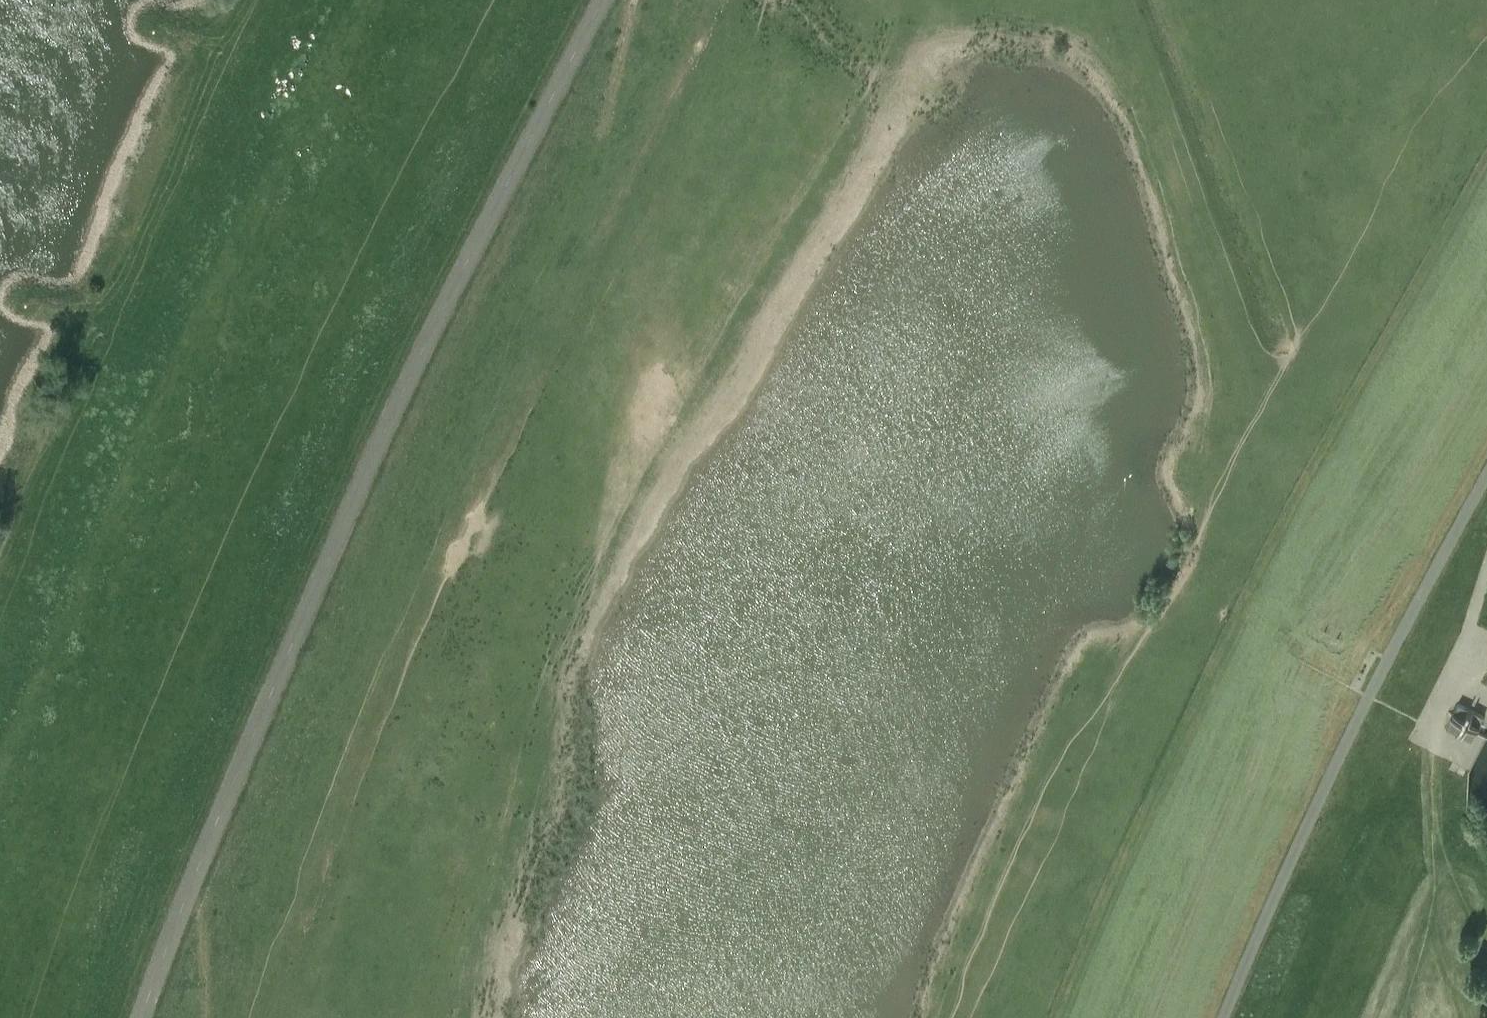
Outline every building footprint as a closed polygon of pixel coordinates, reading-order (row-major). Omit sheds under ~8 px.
[(1471,740),(1480,722),(1483,715),(1458,703),(1446,728),(1471,740)]
